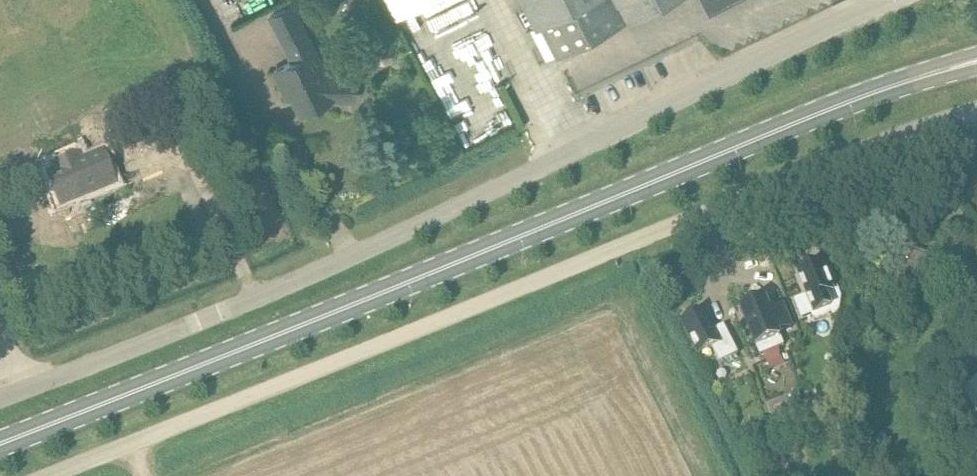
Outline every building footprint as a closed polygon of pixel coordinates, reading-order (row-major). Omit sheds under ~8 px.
[(396,16),(427,0),(388,0),(396,16)] [(535,26),(539,24),(556,56),(626,20),(627,22),(670,0),(522,0),(535,26)] [(329,75),(293,4),(272,15),(294,60),(272,71),(277,80),(286,98),(293,94),(302,111),(330,97),(330,98),(353,99),(354,73),(334,72),(329,75)] [(374,55),(392,56),(392,33),(375,33),(374,55)] [(464,121),(480,108),(469,95),(454,108),(464,121)] [(48,175),(60,206),(114,185),(103,155),(80,164),(77,156),(53,166),(55,172),(48,175)] [(833,290),(823,264),(799,273),(808,296),(795,301),(802,318),(815,313),(815,315),(830,309),(834,316),(839,314),(841,297),(838,288),(833,290)] [(770,311),(766,300),(742,310),(760,355),(785,346),(779,332),(792,327),(784,305),(770,311)] [(726,329),(716,335),(704,313),(683,324),(700,356),(713,349),(720,363),(739,353),(726,329)] [(962,392),(976,416),(976,383),(962,392)]
